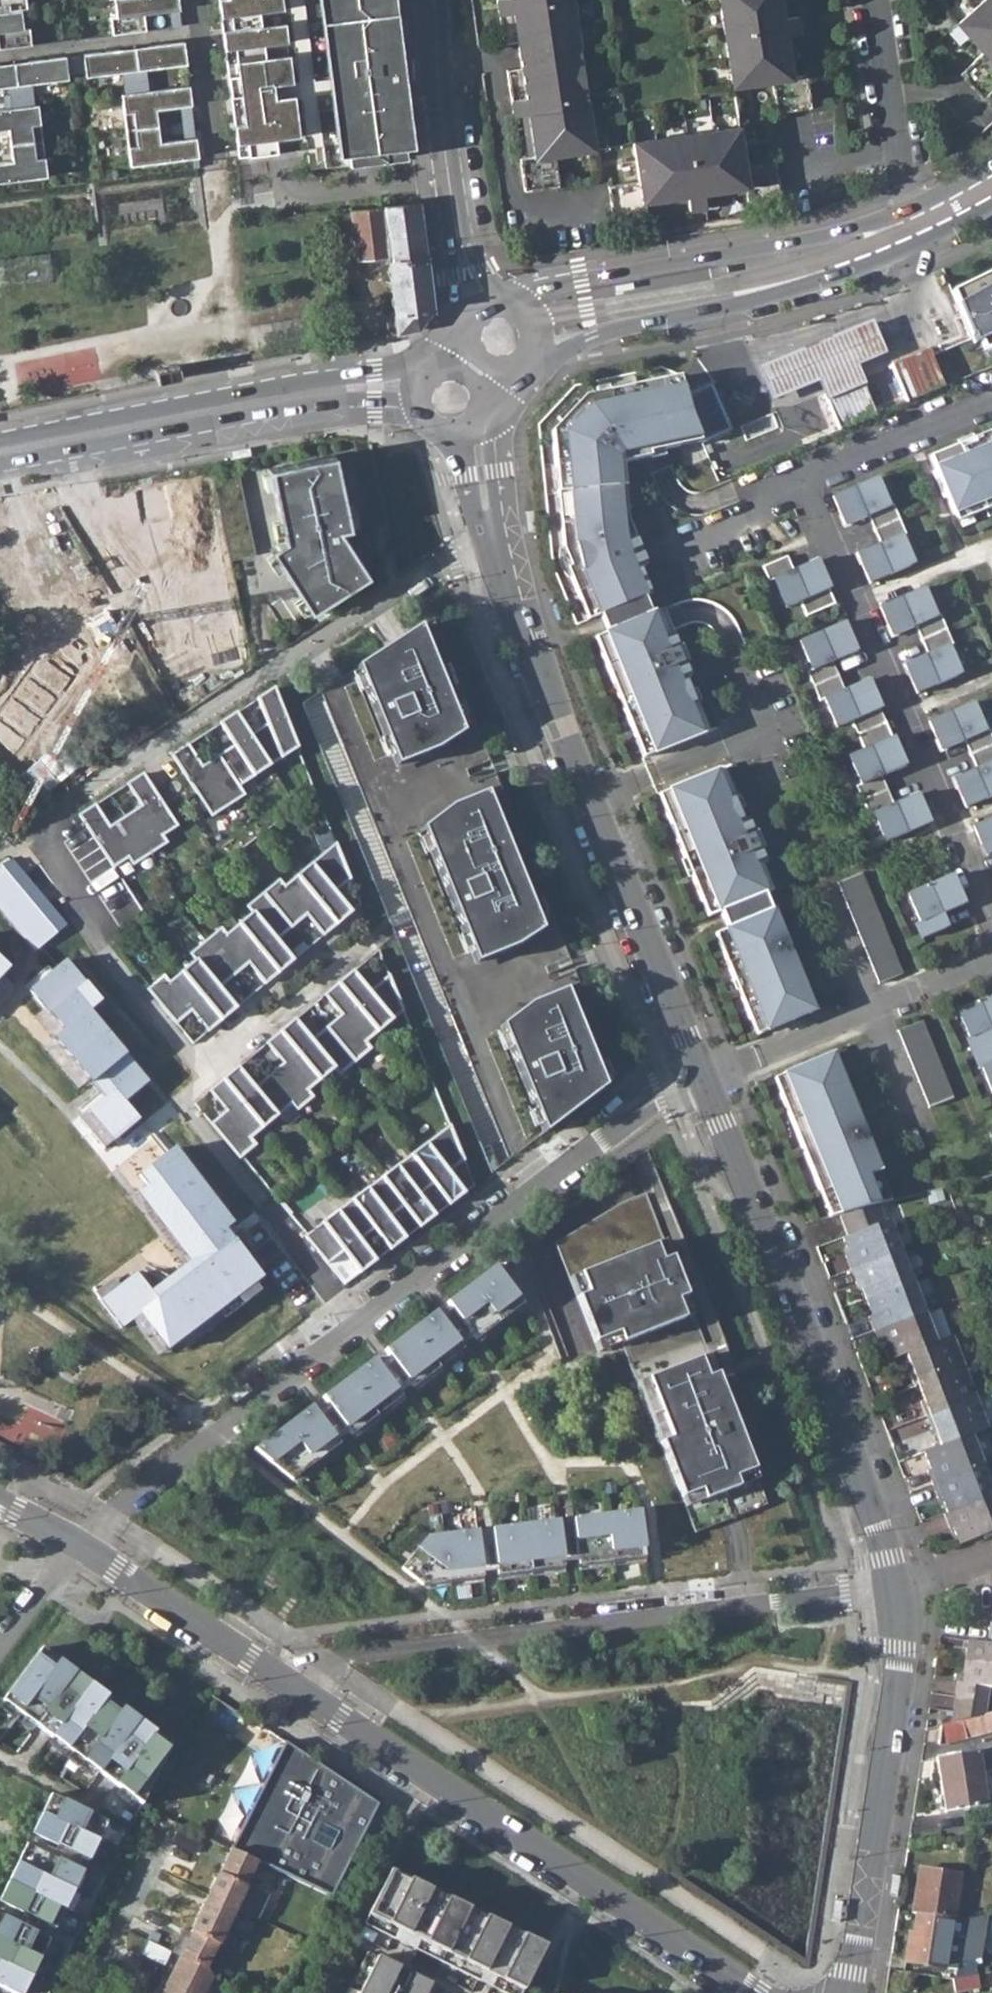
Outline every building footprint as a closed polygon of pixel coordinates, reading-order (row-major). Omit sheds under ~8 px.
[(31,44),(29,26),(23,27),(21,8),(27,7),(26,0),(0,0),(0,48),(31,44)] [(116,15),(110,16),(112,33),(146,29),(144,13),(170,9),(179,8),(178,0),(114,0),(116,15)] [(278,0),(217,0),(237,158),(249,156),(296,150),(278,0)] [(339,165),(415,154),(395,0),(318,0),(339,165)] [(503,41),(517,39),(522,70),(507,73),(514,116),(523,114),(528,113),(534,155),(529,156),(520,157),(525,191),(558,186),(554,155),(594,149),(572,0),(497,0),(503,41)] [(806,74),(796,75),(791,76),(785,34),(790,33),(799,32),(797,16),(788,17),(783,17),(780,0),(719,0),(732,87),(772,81),(776,112),(810,107),(806,74)] [(955,22),(978,48),(955,68),(982,99),(991,90),(991,0),(980,0),(955,22)] [(172,26),(181,25),(179,8),(170,9),(172,26)] [(791,76),(796,75),(790,33),(785,34),(791,76)] [(85,71),(86,75),(123,71),(126,92),(121,93),(130,165),(198,156),(196,136),(185,138),(160,141),(156,108),(192,104),(189,84),(154,89),(148,89),(146,76),(145,68),(186,63),(183,40),(83,52),(83,53),(85,71)] [(65,56),(67,73),(85,71),(83,53),(65,56)] [(0,63),(0,86),(8,85),(9,93),(11,107),(5,107),(0,108),(0,128),(8,127),(12,159),(0,161),(0,181),(47,175),(37,104),(33,104),(30,82),(68,78),(67,73),(65,56),(65,55),(0,63)] [(192,104),(180,105),(185,138),(196,136),(192,104)] [(528,113),(523,114),(529,156),(534,155),(528,113)] [(739,127),(634,142),(640,182),(609,187),(614,220),(647,216),(645,206),(645,201),(687,195),(688,200),(689,209),(705,207),(704,198),(703,193),(745,187),(746,191),(747,201),(781,196),(775,162),(745,167),(739,127)] [(703,193),(704,198),(746,191),(745,187),(703,193)] [(645,201),(645,206),(688,200),(687,195),(645,201)] [(420,203),(350,211),(357,267),(374,268),(388,262),(394,313),(388,314),(391,336),(418,331),(433,310),(420,203)] [(974,347),(991,340),(991,276),(978,283),(954,294),(974,347)] [(633,281),(615,284),(616,290),(635,287),(633,281)] [(760,371),(774,404),(820,384),(858,368),(886,356),(872,323),(760,371)] [(893,367),(908,404),(945,388),(930,351),(893,367)] [(820,384),(828,400),(865,384),(858,368),(820,384)] [(601,623),(605,634),(649,616),(645,605),(643,599),(649,597),(638,570),(645,567),(627,525),(623,467),(650,461),(649,457),(679,451),(678,443),(697,439),(689,422),(678,382),(586,400),(579,407),(584,413),(567,429),(562,424),(553,432),(556,481),(564,480),(566,509),(558,509),(561,554),(568,568),(564,570),(586,621),(598,617),(601,623)] [(732,429),(713,384),(685,395),(704,440),(732,429)] [(865,384),(828,400),(841,432),(879,416),(865,384)] [(562,424),(567,429),(584,413),(579,407),(562,424)] [(974,441),(976,445),(961,451),(960,447),(931,458),(937,473),(934,474),(945,500),(948,499),(955,517),(971,510),(974,517),(991,510),(991,434),(974,441)] [(679,451),(700,446),(697,439),(678,443),(679,451)] [(960,447),(961,451),(976,445),(974,441),(960,447)] [(252,446),(232,450),(234,457),(254,453),(252,446)] [(369,584),(341,543),(354,535),(338,470),(274,484),(286,541),(276,545),(318,615),(369,584)] [(231,561),(256,556),(239,474),(214,479),(231,561)] [(558,509),(566,509),(564,480),(556,481),(558,509)] [(873,531),(898,521),(892,509),(887,510),(874,482),(832,501),(845,530),(868,520),(873,531)] [(958,524),(974,517),(971,510),(955,517),(958,524)] [(905,538),(898,521),(873,531),(880,547),(857,557),(869,587),(912,569),(899,540),(905,538)] [(208,534),(134,548),(144,591),(216,576),(208,534)] [(785,611),(799,604),(809,600),(796,571),(792,573),(786,559),(761,570),(767,585),(772,582),(785,611)] [(59,565),(68,579),(77,575),(68,560),(59,565)] [(815,563),(796,571),(809,600),(799,604),(805,619),(834,607),(815,563)] [(70,591),(56,608),(77,625),(90,608),(70,591)] [(920,641),(945,630),(940,617),(934,619),(922,591),(879,610),(892,639),(915,629),(920,641)] [(36,682),(77,625),(56,608),(51,604),(29,634),(23,629),(3,657),(12,664),(36,682)] [(605,634),(593,639),(636,744),(644,741),(650,757),(706,734),(684,681),(690,678),(677,648),(673,635),(666,638),(656,613),(649,616),(605,634)] [(806,676),(812,688),(837,677),(832,665),(855,656),(842,626),(799,645),(811,674),(806,676)] [(462,733),(419,627),(356,669),(397,767),(434,752),(462,733)] [(953,647),(945,630),(920,641),(927,657),(904,667),(917,696),(960,678),(947,649),(953,647)] [(12,664),(0,680),(0,718),(7,723),(36,682),(12,664)] [(856,736),(885,724),(867,683),(844,693),(837,677),(812,688),(819,705),(824,703),(837,731),(851,724),(856,736)] [(188,744),(172,755),(212,816),(244,795),(239,786),(297,748),(273,689),(257,699),(267,724),(250,735),(236,713),(220,723),(234,746),(202,767),(188,744)] [(991,745),(991,737),(989,731),(984,733),(972,705),(929,723),(942,753),(965,743),(970,755),(991,745)] [(905,769),(885,724),(856,736),(863,752),(849,758),(861,787),(856,789),(861,801),(887,791),(881,779),(905,769)] [(644,741),(636,744),(643,760),(650,757),(644,741)] [(970,755),(977,770),(953,780),(966,810),(991,799),(991,745),(970,755)] [(721,770),(666,793),(672,809),(665,812),(709,918),(721,913),(728,929),(772,911),(765,895),(772,892),(761,866),(767,863),(749,820),(743,823),(736,804),(721,770)] [(79,815),(114,868),(129,858),(133,865),(167,843),(162,836),(178,826),(143,773),(127,784),(142,806),(110,827),(95,805),(79,815)] [(542,930),(486,791),(450,806),(421,829),(476,964),(514,949),(542,930)] [(893,806),(887,791),(861,801),(869,818),(874,816),(887,844),(929,826),(916,796),(893,806)] [(658,796),(665,812),(672,809),(666,793),(658,796)] [(974,828),(987,858),(991,855),(991,820),(974,828)] [(350,878),(336,843),(285,886),(279,880),(247,906),(253,912),(226,934),(221,928),(190,954),(195,960),(169,982),(164,975),(148,989),(176,1023),(191,1011),(208,1031),(236,1008),(219,988),(248,963),(265,984),(293,961),(276,940),(306,915),(323,935),(351,912),(334,892),(350,878)] [(0,872),(0,909),(36,951),(66,925),(12,862),(0,872)] [(862,874),(838,884),(879,984),(903,974),(862,874)] [(964,906),(952,876),(908,895),(921,923),(916,926),(922,941),(947,930),(941,916),(964,906)] [(728,929),(723,931),(730,949),(723,952),(749,1017),(757,1014),(764,1032),(815,1012),(790,951),(774,910),(772,911),(728,929)] [(716,934),(723,952),(730,949),(723,931),(716,934)] [(98,1002),(64,962),(28,992),(61,1030),(51,1038),(100,1096),(75,1116),(105,1151),(141,1120),(125,1102),(148,1083),(87,1011),(98,1002)] [(366,1042),(404,1010),(389,975),(369,991),(353,971),(324,995),(342,1014),(312,1039),(294,1019),(267,1042),(284,1063),(254,1087),(238,1067),(210,1090),(227,1110),(211,1123),(240,1157),(256,1144),(251,1138),(291,1104),(296,1110),(313,1096),(308,1090),(333,1068),(339,1075),(371,1048),(366,1042)] [(544,1134),(606,1086),(565,989),(530,1002),(500,1025),(544,1134)] [(974,1054),(991,1047),(991,993),(958,1008),(970,1037),(967,1038),(974,1054)] [(953,1098),(922,1021),(898,1031),(929,1107),(953,1098)] [(974,1054),(979,1068),(983,1066),(991,1089),(991,1047),(974,1054)] [(833,1054),(781,1075),(789,1094),(781,1097),(820,1193),(828,1190),(838,1213),(877,1203),(892,1200),(833,1054)] [(464,1160),(450,1125),(322,1222),(344,1251),(361,1273),(376,1261),(360,1240),(374,1229),(390,1250),(405,1239),(389,1218),(403,1207),(419,1228),(434,1216),(418,1195),(433,1185),(449,1206),(464,1194),(448,1173),(464,1160)] [(232,1225),(173,1149),(137,1178),(144,1187),(134,1194),(189,1263),(150,1293),(134,1272),(98,1301),(121,1331),(140,1316),(167,1351),(260,1278),(224,1232),(232,1225)] [(830,1215),(838,1213),(828,1190),(820,1193),(830,1215)] [(838,1213),(846,1233),(883,1219),(877,1203),(838,1213)] [(845,1255),(850,1270),(900,1250),(888,1217),(883,1219),(846,1233),(841,1235),(848,1253),(845,1255)] [(328,1264),(344,1251),(322,1222),(304,1236),(328,1264)] [(660,1260),(653,1244),(578,1274),(586,1294),(576,1297),(593,1342),(617,1333),(621,1343),(683,1319),(676,1300),(686,1296),(671,1257),(660,1260)] [(859,1282),(865,1298),(912,1279),(900,1250),(850,1270),(855,1283),(859,1282)] [(522,1303),(494,1265),(446,1303),(475,1340),(522,1303)] [(867,1316),(872,1329),(923,1309),(912,1279),(865,1298),(871,1314),(867,1316)] [(889,1358),(904,1352),(935,1339),(923,1309),(872,1329),(878,1342),(882,1341),(889,1358)] [(464,1348),(435,1310),(384,1349),(414,1387),(464,1348)] [(913,1385),(917,1383),(964,1365),(951,1333),(935,1339),(904,1352),(911,1370),(907,1371),(913,1385)] [(754,1470),(708,1355),(646,1379),(669,1439),(659,1442),(681,1497),(698,1491),(703,1499),(737,1487),(734,1477),(754,1470)] [(402,1396),(373,1358),(321,1396),(351,1434),(402,1396)] [(919,1401),(925,1415),(976,1395),(964,1365),(917,1383),(919,1388),(923,1400),(919,1401)] [(934,1428),(940,1443),(971,1431),(989,1425),(976,1395),(925,1415),(930,1429),(934,1428)] [(340,1443),(311,1405),(253,1449),(292,1479),(340,1443)] [(926,1467),(931,1481),(983,1461),(971,1431),(940,1443),(928,1447),(924,1449),(930,1467),(926,1467)] [(947,1510),(991,1493),(991,1484),(983,1461),(931,1481),(937,1496),(941,1495),(947,1510)] [(947,1510),(943,1511),(948,1525),(952,1524),(959,1541),(991,1528),(991,1493),(947,1510)] [(645,1556),(639,1510),(425,1536),(401,1568),(421,1584),(467,1577),(482,1575),(479,1547),(493,1545),(496,1573),(564,1566),(560,1537),(574,1536),(577,1564),(645,1556)] [(963,1658),(991,1663),(991,1641),(987,1640),(966,1637),(963,1658)] [(171,1745),(40,1649),(2,1700),(141,1806),(171,1745)] [(954,1694),(985,1699),(987,1684),(991,1685),(991,1663),(963,1658),(960,1679),(956,1678),(954,1694)] [(954,1694),(949,1722),(982,1713),(985,1699),(954,1694)] [(936,1742),(955,1739),(991,1730),(991,1711),(982,1713),(949,1722),(939,1725),(936,1742)] [(283,1747),(230,1852),(254,1864),(329,1898),(377,1805),(283,1747)] [(936,1757),(943,1814),(985,1809),(978,1753),(936,1757)] [(51,1794),(31,1833),(55,1845),(50,1856),(26,1844),(0,1897),(0,1902),(22,1913),(17,1924),(0,1916),(0,1987),(13,1992),(23,1992),(49,1940),(42,1936),(47,1926),(54,1929),(82,1872),(75,1868),(81,1857),(87,1861),(107,1822),(51,1794)] [(212,1980),(206,1971),(254,1864),(230,1852),(219,1876),(217,1875),(189,1933),(191,1934),(163,1992),(205,1992),(212,1980)] [(916,1911),(952,1917),(959,1874),(918,1867),(912,1911),(916,1911)] [(391,1870),(363,1925),(501,1992),(521,1992),(544,1946),(391,1870)] [(888,1898),(898,1899),(900,1878),(895,1877),(891,1877),(888,1898)] [(842,1903),(832,1902),(830,1923),(835,1924),(839,1924),(842,1903)] [(952,1917),(916,1911),(912,1937),(908,1937),(904,1960),(956,1968),(958,1956),(956,1956),(947,1955),(952,1917)] [(963,1919),(952,1917),(947,1955),(956,1956),(963,1919)] [(377,1957),(359,1992),(426,1992),(431,1983),(377,1957)] [(950,1977),(952,1990),(976,1985),(975,1973),(950,1977)]
